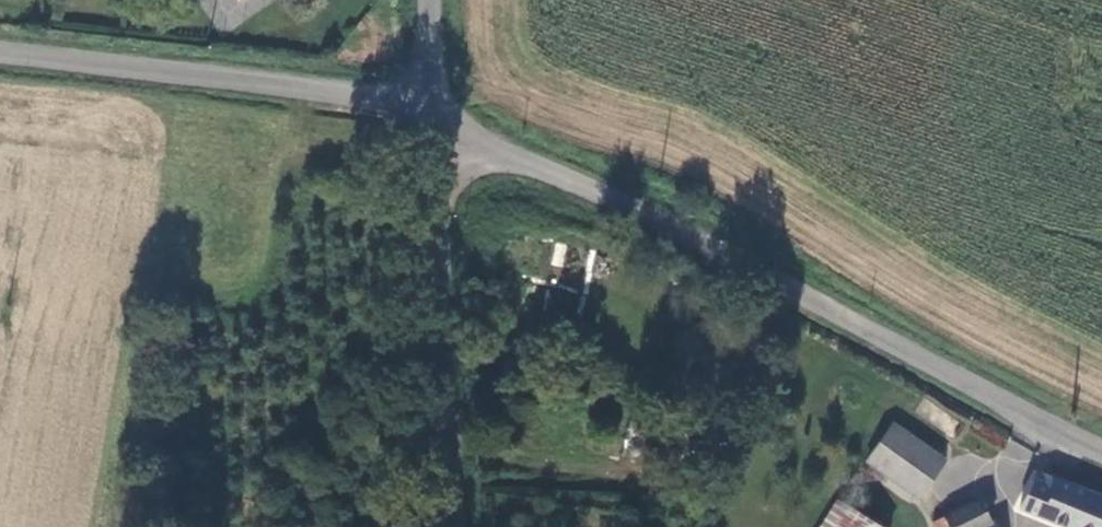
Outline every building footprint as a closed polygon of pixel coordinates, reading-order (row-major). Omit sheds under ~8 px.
[(548,285),(539,316),(571,325),(580,294),(548,285)] [(943,461),(890,425),(864,462),(916,499),(943,461)] [(1033,473),(1020,511),(1063,526),(1101,526),(1101,499),(1033,473)] [(979,503),(934,525),(935,526),(996,526),(992,520),(988,521),(979,503)] [(834,504),(818,526),(870,526),(834,504)]
